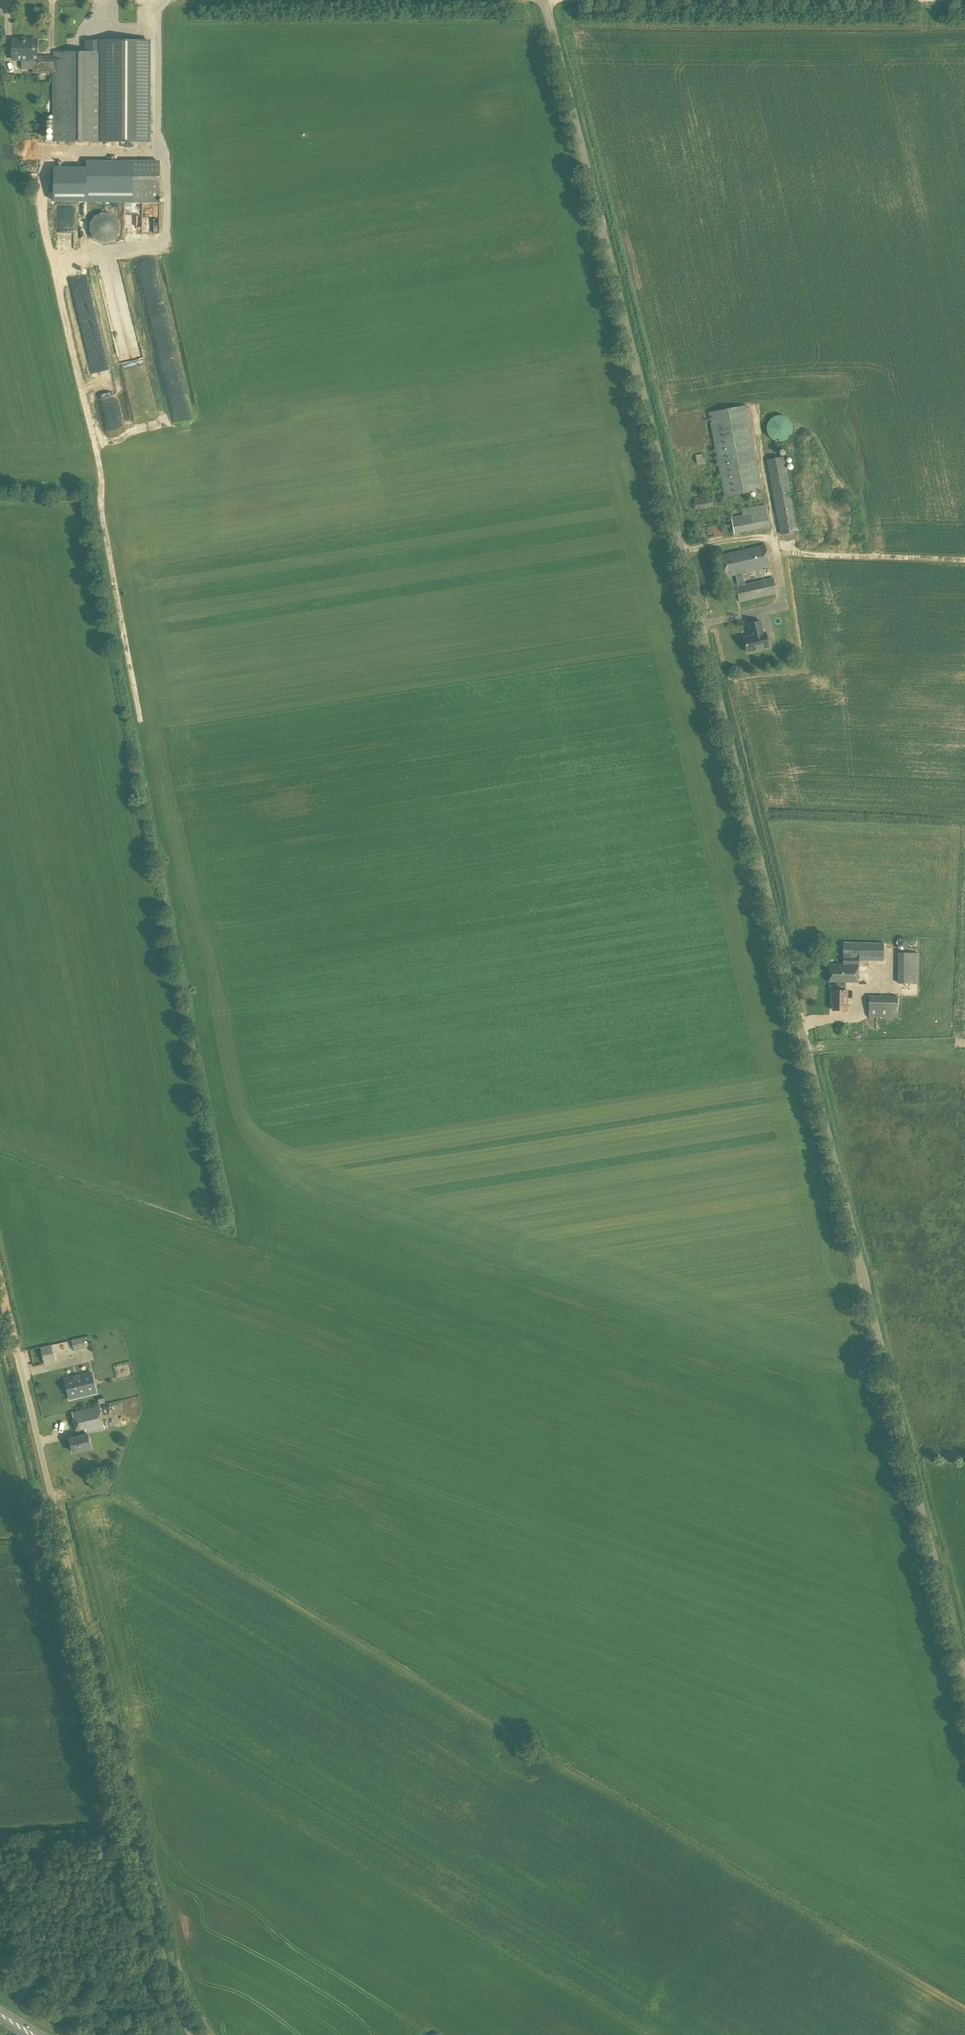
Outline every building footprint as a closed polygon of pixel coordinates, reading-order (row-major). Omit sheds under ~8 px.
[(55,59),(37,59),(37,40),(12,40),(12,59),(22,59),(22,69),(33,69),(33,73),(55,73),(55,141),(148,141),(148,41),(85,40),(85,52),(55,52),(55,59)] [(159,162),(132,161),(87,161),(87,201),(132,201),(159,201),(159,162)] [(97,259),(102,281),(125,276),(121,259),(109,261),(108,256),(97,259)] [(104,411),(113,411),(113,422),(106,422),(107,436),(124,435),(122,399),(110,400),(110,405),(104,406),(104,411)] [(724,496),(762,489),(746,406),(708,413),(724,496)] [(780,442),(781,442),(782,441),(783,441),(784,441),(785,440),(786,440),(787,439),(788,439),(789,438),(790,437),(790,436),(791,435),(791,434),(792,433),(792,432),(792,431),(793,430),(793,428),(793,427),(792,426),(792,425),(792,424),(791,423),(791,422),(790,421),(790,420),(789,419),(788,418),(787,418),(786,417),(785,417),(784,416),(783,416),(782,416),(780,415),(778,415),(777,416),(776,416),(775,416),(774,417),(773,417),(772,418),(771,418),(770,419),(770,420),(769,421),(768,422),(768,423),(767,424),(767,425),(767,426),(766,427),(766,428),(766,430),(767,431),(767,432),(767,433),(768,434),(768,435),(769,436),(769,437),(770,438),(771,439),(772,439),(773,440),(774,440),(775,441),(776,441),(777,441),(778,442),(780,442)] [(781,535),(798,531),(797,526),(784,456),(767,460),(772,487),(780,529),(781,535)] [(696,509),(713,506),(712,496),(694,499),(696,509)] [(734,533),(769,526),(765,505),(741,509),(743,515),(731,517),(734,533)] [(697,540),(722,536),(720,525),(695,529),(697,540)] [(783,538),(784,547),(792,547),(791,537),(783,538)] [(725,577),(736,574),(739,586),(736,586),(740,601),(777,593),(773,578),(744,584),(742,573),(771,566),(766,545),(720,555),(725,577)] [(762,621),(749,624),(751,632),(752,635),(744,637),(748,652),(769,647),(766,632),(764,633),(763,629),(762,621)] [(844,945),(844,957),(860,956),(860,959),(882,958),(882,943),(844,945)] [(918,983),(919,953),(899,952),(898,982),(918,983)] [(833,998),(833,1010),(847,1010),(847,990),(845,990),(846,981),(859,982),(859,958),(844,957),(844,963),(829,963),(829,981),(837,981),(837,989),(832,989),(832,998),(833,998)] [(870,1016),(882,1016),(896,1017),(896,1009),(898,1009),(898,996),(870,995),(870,1016)] [(73,1341),(76,1350),(88,1346),(85,1337),(73,1341)] [(46,1363),(56,1361),(52,1345),(43,1347),(46,1363)] [(69,1400),(96,1393),(91,1371),(64,1378),(69,1400)] [(79,1436),(70,1438),(73,1452),(91,1448),(88,1434),(87,1434),(86,1432),(105,1428),(99,1406),(80,1410),(72,1412),(76,1430),(77,1430),(79,1436)]
